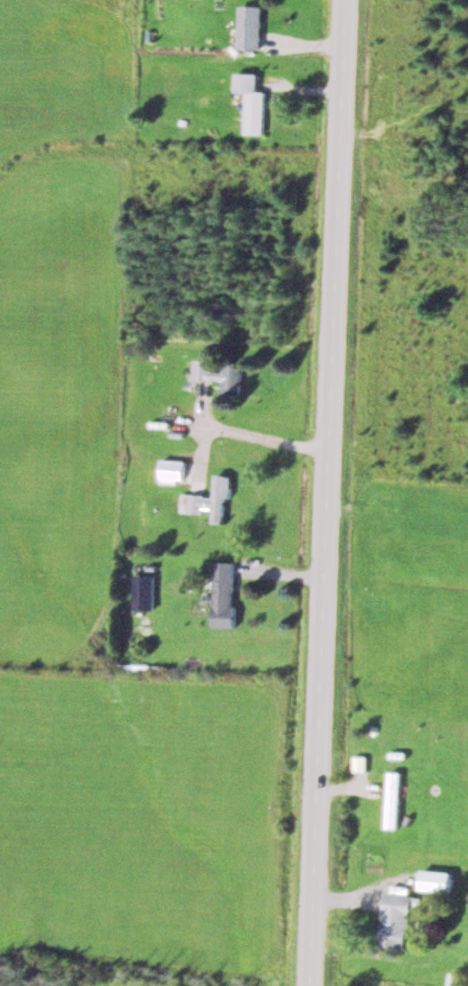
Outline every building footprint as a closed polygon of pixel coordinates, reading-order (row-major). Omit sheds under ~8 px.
[(259,49),(259,5),(237,5),(237,49),(259,49)] [(256,73),(233,72),(233,92),(244,92),(243,133),(263,134),(264,91),(255,91),(256,73)] [(239,392),(240,361),(218,360),(218,358),(192,358),(191,379),(221,380),(220,392),(239,392)] [(159,482),(183,482),(183,459),(159,459),(159,482)] [(180,512),(202,513),(202,508),(211,508),(210,522),(222,523),(224,497),(228,497),(230,474),(214,473),(213,495),(181,493),(180,512)] [(232,626),(233,561),(213,561),(213,626),(232,626)] [(132,609),(152,609),(152,573),(132,573),(132,609)] [(396,826),(397,770),(386,770),(385,826),(396,826)] [(451,871),(420,868),(418,888),(449,891),(451,871)] [(411,893),(383,890),(377,945),(405,948),(411,893)]
